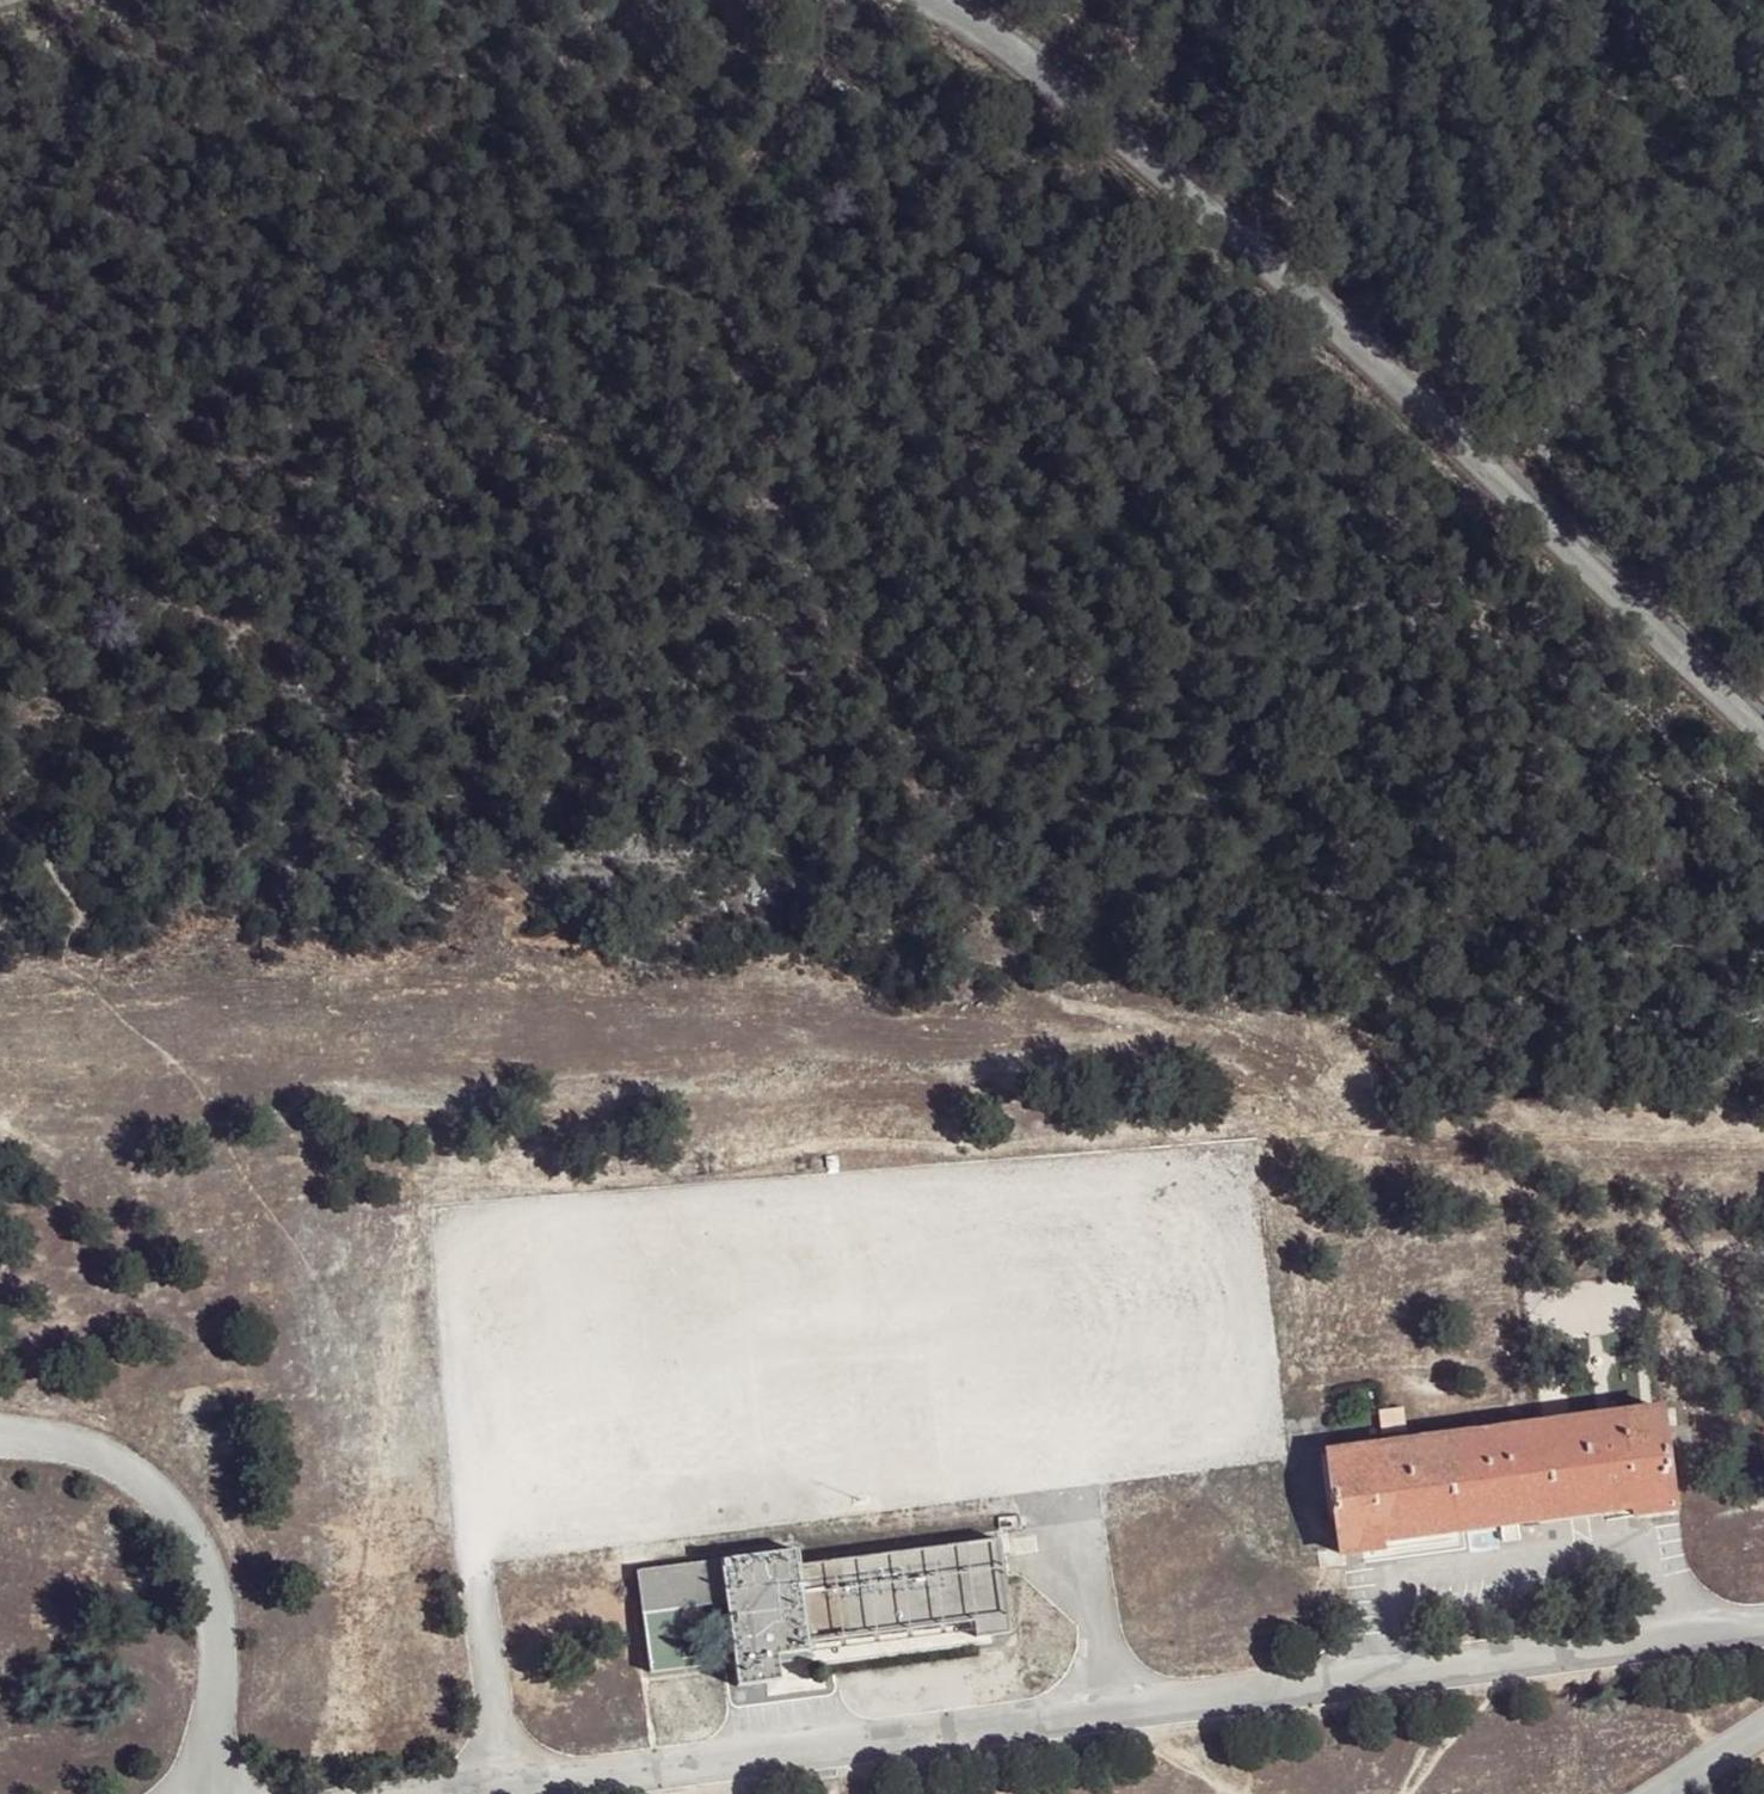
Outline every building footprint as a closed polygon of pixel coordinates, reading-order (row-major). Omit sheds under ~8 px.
[(1694,1498),(1679,1397),(1333,1448),(1343,1548),(1410,1540),(1408,1518),(1603,1490),(1603,1511),(1694,1498)] [(966,1643),(950,1557),(642,1594),(651,1682),(734,1674),(741,1706),(807,1696),(802,1663),(966,1643)]
